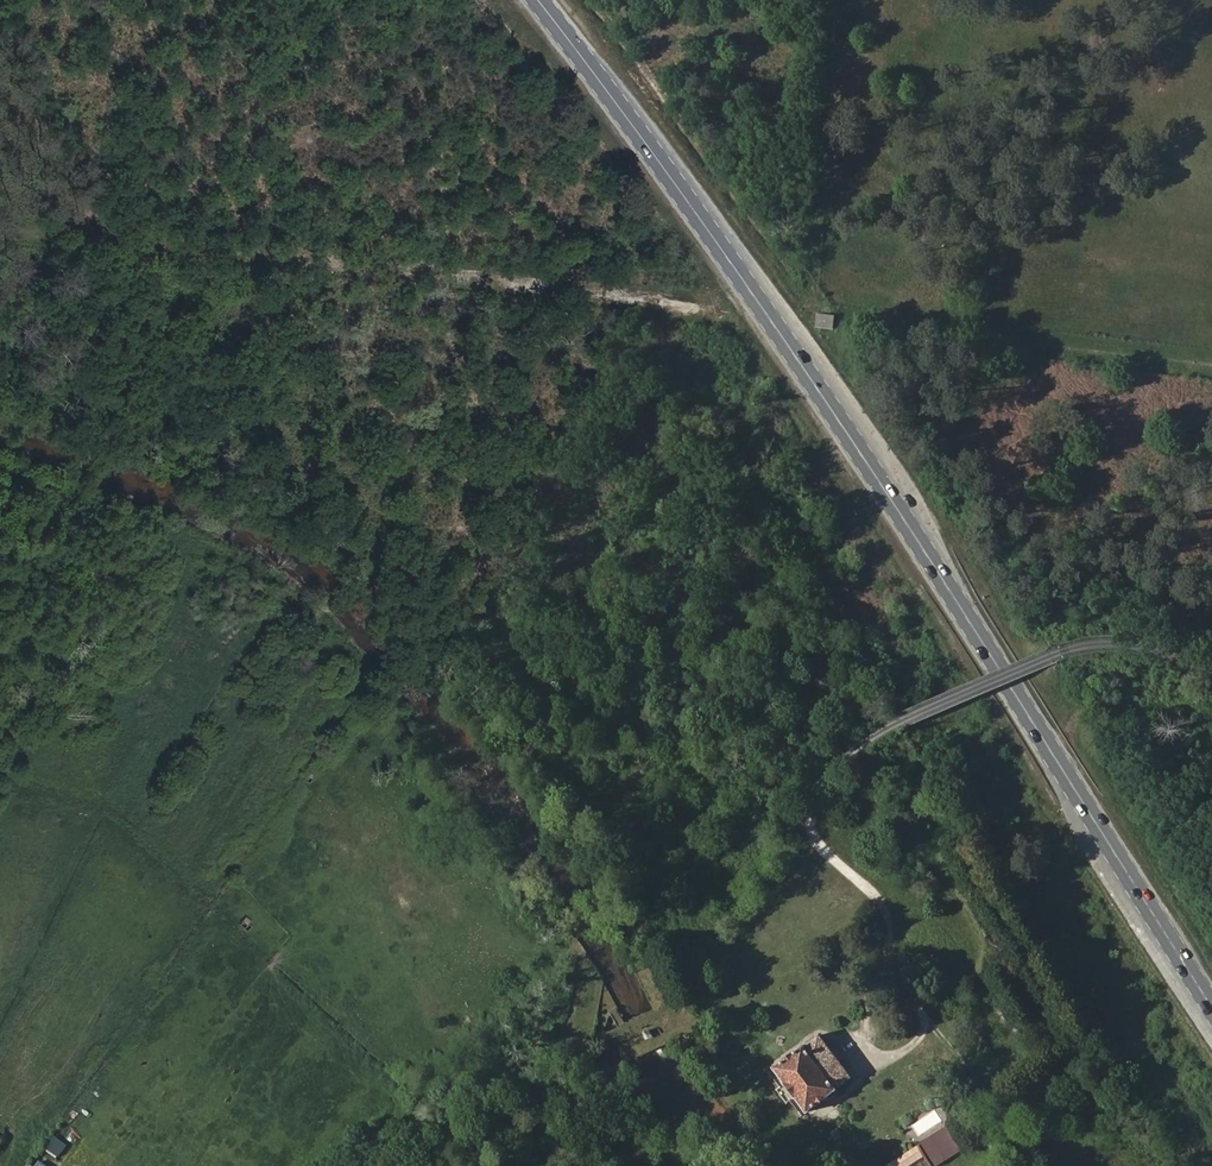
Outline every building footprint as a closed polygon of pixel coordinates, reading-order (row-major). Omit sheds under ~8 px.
[(834,330),(835,315),(817,314),(816,328),(834,330)] [(650,1028),(644,1031),(647,1040),(655,1037),(650,1028)] [(852,1077),(821,1036),(806,1048),(805,1046),(776,1067),(808,1109),(852,1077)] [(960,1151),(944,1128),(918,1145),(932,1165),(937,1165),(960,1151)] [(45,1152),(57,1157),(60,1151),(48,1145),(45,1152)] [(925,1160),(919,1147),(885,1164),(886,1165),(912,1165),(925,1160)]
